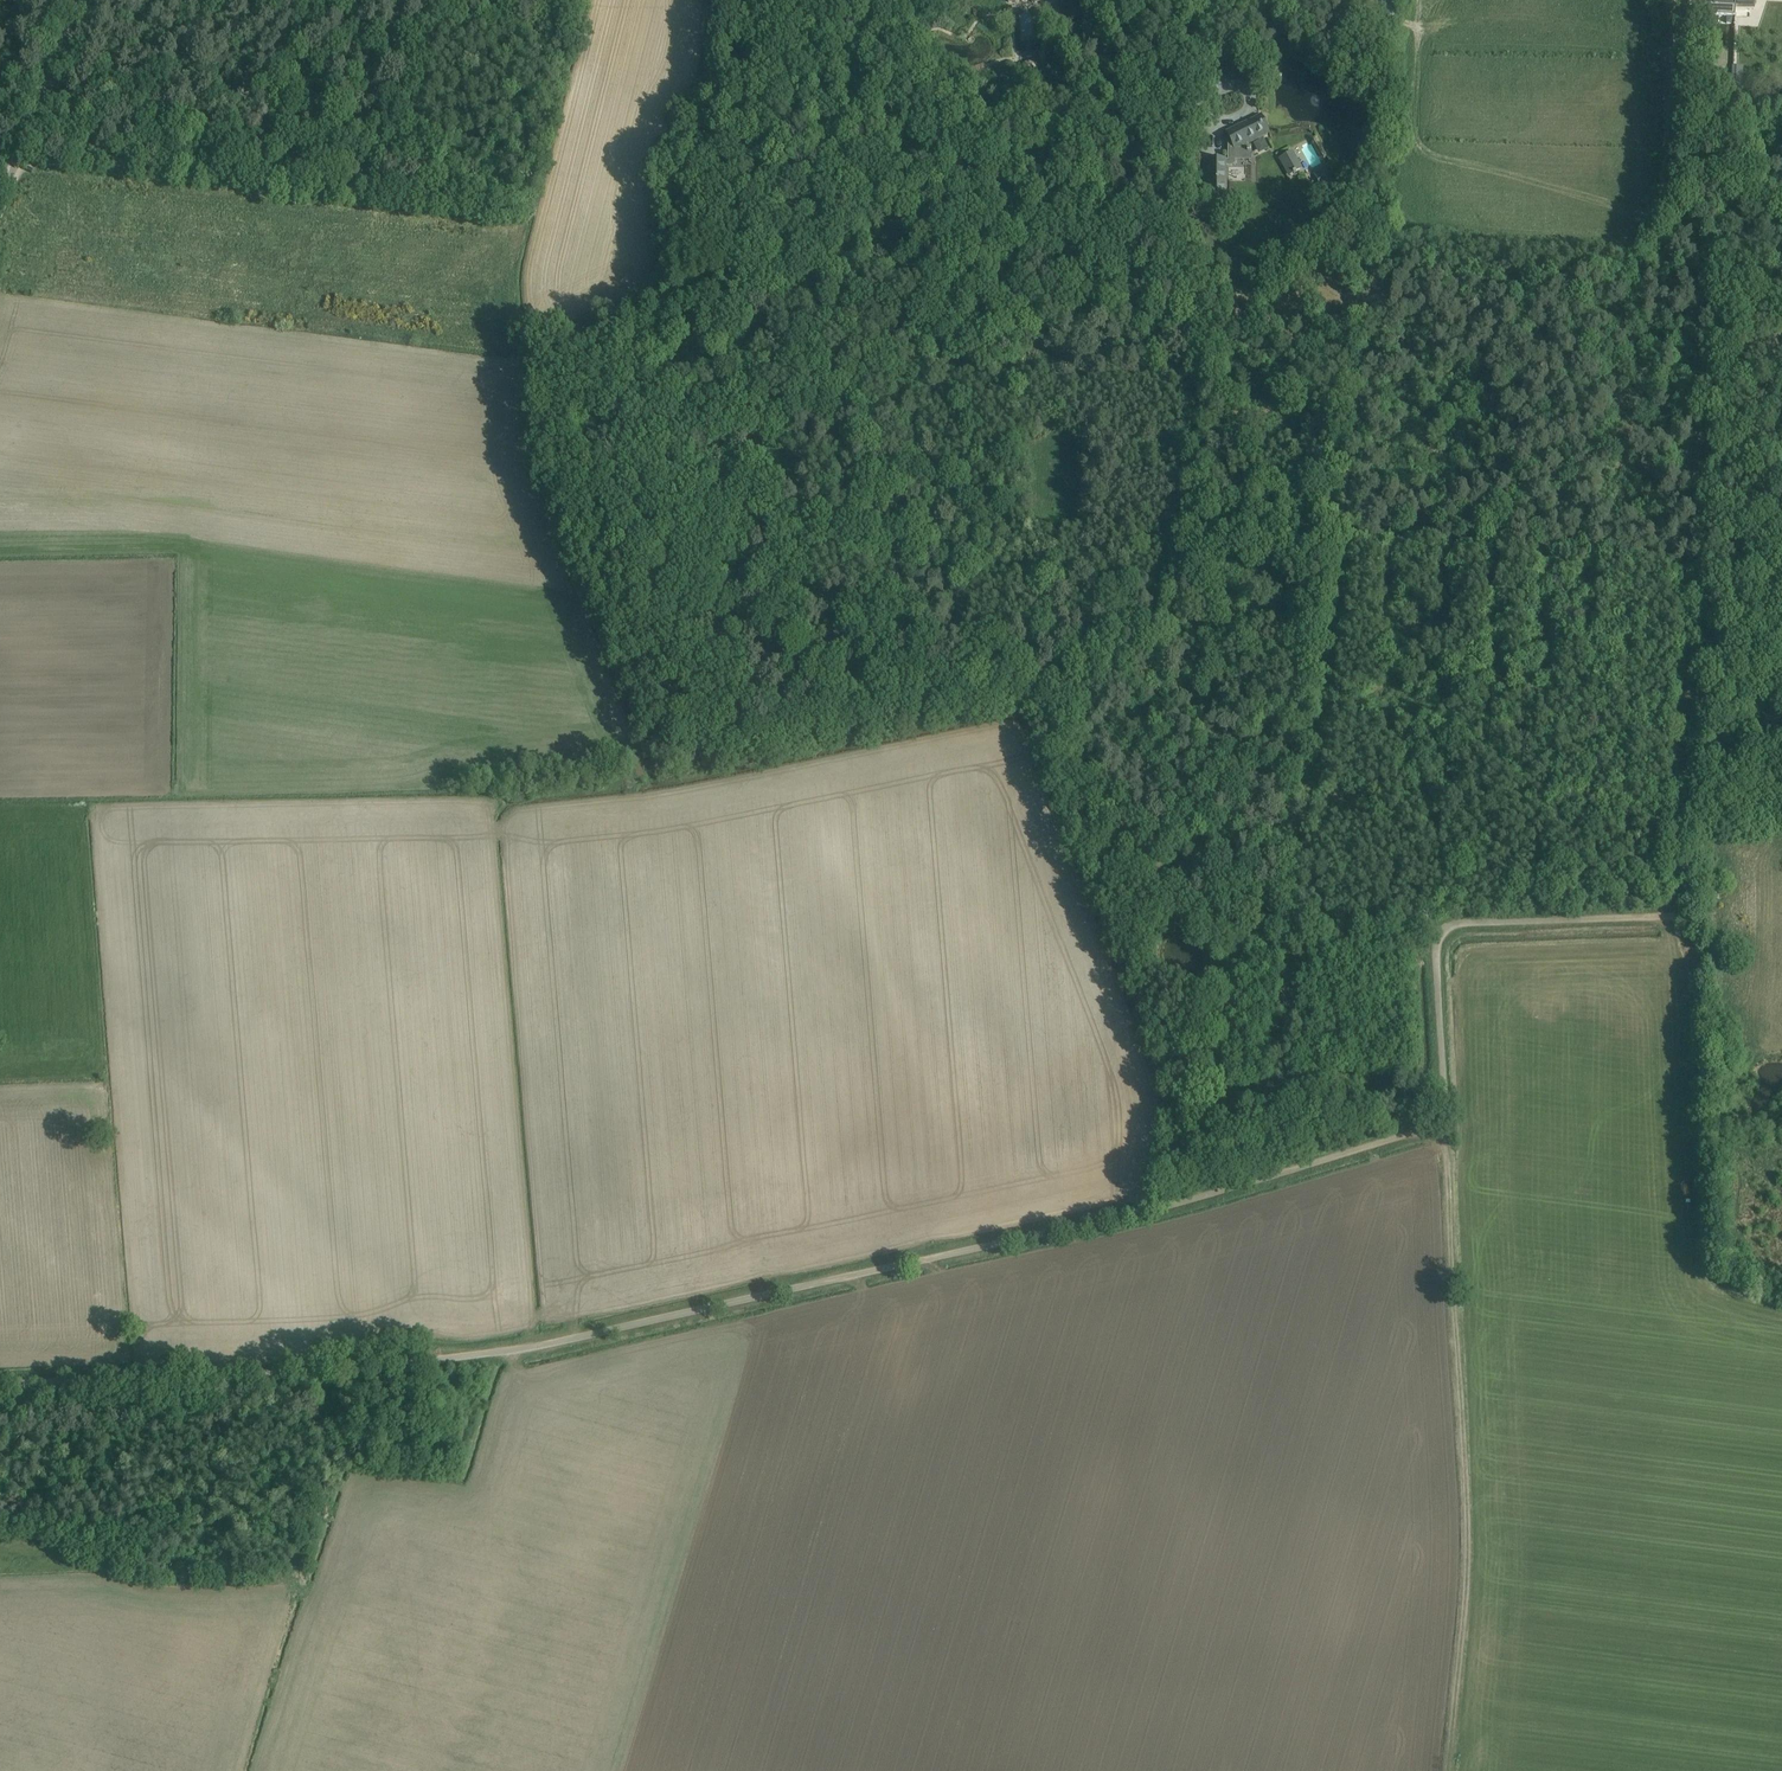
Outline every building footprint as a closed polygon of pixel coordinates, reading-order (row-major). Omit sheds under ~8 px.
[(1702,16),(1732,17),(1732,8),(1707,7),(1708,0),(1703,0),(1703,7),(1702,16)] [(1735,10),(1754,10),(1755,0),(1735,0),(1735,10)] [(1352,14),(1366,14),(1366,1),(1352,1),(1352,14)] [(1056,20),(1064,19),(1063,6),(1056,7),(1056,20)] [(1742,93),(1743,67),(1733,66),(1732,66),(1731,92),(1742,93)] [(1207,147),(1207,119),(1193,119),(1193,147),(1207,147)] [(1230,160),(1208,160),(1208,194),(1226,194),(1226,166),(1231,166),(1235,164),(1235,159),(1250,159),(1250,153),(1251,153),(1251,150),(1250,150),(1250,147),(1249,147),(1246,142),(1265,133),(1259,120),(1249,125),(1248,122),(1241,126),(1242,128),(1230,133),(1234,141),(1230,143),(1230,147),(1229,147),(1229,159),(1230,159),(1230,160)] [(1292,154),(1282,160),(1290,175),(1293,173),(1294,174),(1296,172),(1301,169),(1292,154)] [(1318,183),(1329,177),(1324,167),(1313,174),(1318,183)]
